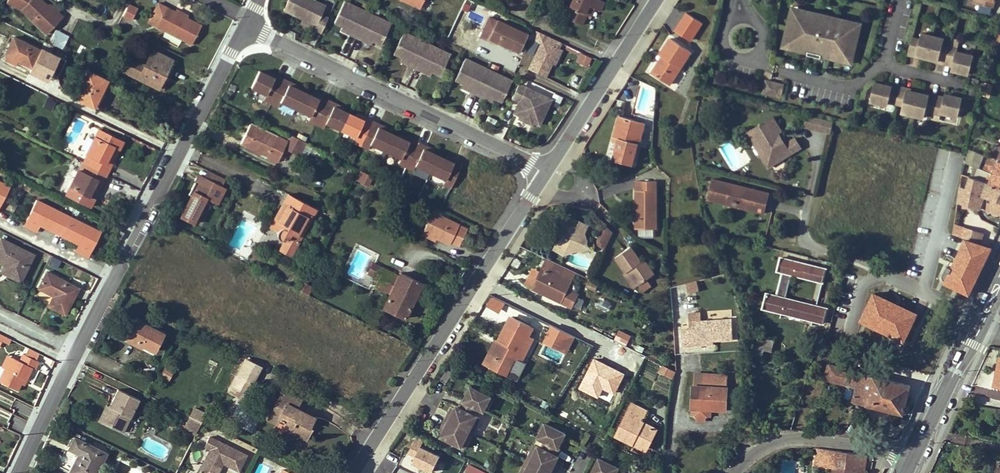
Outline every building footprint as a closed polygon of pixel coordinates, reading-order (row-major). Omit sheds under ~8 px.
[(62,16),(56,11),(54,13),(46,5),(41,0),(7,0),(6,3),(20,10),(46,33),(62,16)] [(322,32),(329,17),(322,14),(326,5),(315,0),(288,0),(284,9),(303,18),(316,24),(314,28),(316,29),(322,32)] [(586,15),(584,14),(587,5),(590,7),(600,11),(603,2),(600,0),(572,0),(569,7),(571,8),(566,19),(581,26),(586,15)] [(973,2),(994,8),(996,0),(974,0),(973,2)] [(391,24),(344,1),(334,23),(342,27),(350,31),(348,34),(350,35),(361,40),(363,41),(365,38),(373,41),(381,45),(391,24)] [(167,7),(158,2),(148,22),(157,26),(167,7)] [(54,13),(56,11),(48,3),(46,5),(54,13)] [(123,16),(131,20),(137,9),(129,4),(123,16)] [(157,26),(191,45),(202,25),(188,18),(187,17),(177,12),(167,7),(157,26)] [(177,12),(187,17),(188,15),(178,9),(177,12)] [(466,18),(481,24),(484,16),(469,10),(466,18)] [(797,15),(793,14),(786,41),(791,42),(789,47),(803,50),(804,48),(809,49),(808,53),(822,56),(822,55),(845,61),(846,56),(851,57),(858,29),(853,28),(855,23),(823,16),(823,18),(818,17),(819,15),(799,10),(797,15)] [(702,23),(687,13),(676,30),(690,40),(702,23)] [(316,24),(303,18),(301,22),(314,28),(316,24)] [(517,53),(525,34),(498,21),(490,38),(503,45),(503,46),(517,53)] [(68,35),(55,29),(49,42),(61,48),(68,35)] [(451,54),(404,32),(394,54),(402,58),(410,61),(408,65),(410,66),(415,68),(420,70),(423,72),(424,68),(432,72),(440,76),(451,54)] [(920,39),(912,37),(908,55),(915,57),(916,55),(938,60),(938,59),(953,63),(951,69),(968,74),(973,55),(956,51),(956,48),(942,44),(944,38),(922,33),(920,39)] [(542,41),(559,49),(562,43),(545,35),(542,41)] [(43,52),(14,38),(5,55),(32,68),(34,64),(37,65),(43,52)] [(660,54),(663,56),(651,73),(669,85),(691,52),(670,39),(660,54)] [(552,63),(559,49),(542,41),(529,69),(546,77),(552,63)] [(556,65),(563,50),(559,49),(552,63),(556,65)] [(43,52),(37,65),(58,76),(66,61),(45,50),(43,52)] [(154,51),(147,63),(140,79),(159,88),(169,68),(172,60),(154,51)] [(579,52),(575,62),(588,66),(592,56),(579,52)] [(512,80),(465,58),(455,80),(463,84),(471,87),(469,91),(472,92),(483,97),(484,98),(486,94),(494,98),(502,102),(512,80)] [(251,86),(267,93),(264,98),(279,105),(282,100),(311,114),(309,119),(316,123),(324,127),(327,122),(356,136),(353,141),(361,144),(369,148),(371,143),(401,157),(398,162),(406,166),(414,169),(416,165),(445,179),(443,183),(451,187),(463,163),(455,159),(451,160),(445,158),(444,157),(433,152),(432,151),(427,149),(426,145),(410,138),(407,139),(400,137),(399,136),(387,130),(382,128),(381,124),(378,122),(373,120),(366,117),(365,116),(362,118),(355,115),(343,109),(337,107),(336,103),(334,101),(328,99),(321,95),(320,95),(317,97),(310,94),(298,88),(293,85),(292,81),(291,81),(276,74),(275,73),(272,75),(266,72),(259,69),(251,86)] [(107,81),(88,71),(75,98),(94,107),(107,81)] [(781,97),(784,85),(768,81),(764,93),(781,97)] [(892,86),(875,82),(871,101),(888,105),(889,102),(903,105),(902,112),(924,117),(925,111),(940,114),(940,112),(958,117),(963,98),(945,94),(943,100),(929,96),(929,95),(907,90),(907,91),(892,88),(892,86)] [(551,100),(519,84),(512,98),(519,101),(513,112),(515,113),(519,115),(518,118),(531,125),(533,122),(539,125),(551,100)] [(617,142),(612,160),(632,165),(644,122),(620,116),(614,136),(618,138),(617,142)] [(834,123),(810,116),(807,127),(831,134),(834,123)] [(784,145),(782,146),(775,135),(777,134),(780,132),(772,118),(746,133),(751,142),(756,143),(763,155),(762,159),(767,168),(800,148),(794,139),(784,145)] [(283,143),(275,140),(277,136),(278,135),(251,123),(242,143),(248,146),(261,152),(268,155),(269,154),(277,157),(283,143)] [(90,166),(106,174),(111,165),(105,162),(113,147),(118,150),(122,141),(99,129),(87,153),(94,157),(90,166)] [(775,135),(782,146),(784,145),(777,134),(775,135)] [(307,142),(291,135),(286,148),(301,155),(307,142)] [(756,143),(751,142),(762,159),(763,155),(756,143)] [(247,149),(259,155),(261,152),(248,146),(247,149)] [(111,165),(118,150),(113,147),(105,162),(111,165)] [(965,161),(977,167),(983,155),(971,149),(965,161)] [(985,182),(999,187),(999,161),(991,157),(985,170),(989,172),(985,182)] [(86,173),(78,170),(66,195),(90,207),(94,198),(89,195),(97,179),(102,182),(106,174),(90,166),(86,173)] [(359,169),(354,180),(368,186),(373,176),(359,169)] [(196,172),(179,216),(195,222),(205,198),(218,203),(228,178),(207,170),(205,175),(196,172)] [(962,174),(958,201),(999,215),(999,187),(985,182),(962,174)] [(94,198),(102,182),(97,179),(89,195),(94,198)] [(636,217),(636,229),(656,229),(656,180),(635,181),(636,213),(638,213),(638,217),(636,217)] [(764,215),(768,199),(753,195),(754,191),(712,180),(707,201),(726,206),(727,202),(741,206),(740,209),(764,215)] [(10,187),(0,182),(0,206),(10,187)] [(285,240),(280,250),(291,256),(316,208),(289,194),(271,227),(277,230),(276,233),(277,235),(278,237),(279,238),(282,239),(285,240)] [(75,251),(88,257),(90,254),(101,232),(37,200),(24,226),(37,232),(40,225),(50,230),(52,226),(73,236),(71,240),(78,244),(75,251)] [(433,212),(423,231),(436,238),(450,244),(451,241),(459,245),(467,229),(459,225),(459,224),(433,212)] [(572,224),(577,226),(580,221),(570,217),(557,221),(560,229),(572,224)] [(557,221),(554,222),(556,231),(554,236),(557,244),(554,250),(563,254),(576,250),(579,251),(583,243),(587,242),(584,233),(588,225),(580,221),(577,226),(572,224),(560,229),(557,221)] [(50,230),(71,240),(73,236),(52,226),(50,230)] [(608,227),(602,242),(607,244),(613,232),(608,227)] [(963,229),(960,237),(979,243),(982,235),(963,229)] [(124,232),(120,230),(116,238),(120,240),(124,232)] [(423,231),(422,235),(435,241),(436,238),(423,231)] [(7,276),(19,282),(32,254),(0,239),(0,260),(4,262),(12,266),(7,276)] [(587,242),(583,243),(579,251),(582,253),(590,250),(587,242)] [(615,257),(626,273),(629,272),(639,285),(655,273),(644,259),(641,261),(631,246),(615,257)] [(57,266),(60,259),(50,255),(47,263),(57,266)] [(804,279),(807,266),(781,259),(777,272),(783,273),(777,297),(766,295),(763,310),(823,325),(827,310),(785,300),(791,276),(804,279)] [(0,270),(0,273),(7,276),(12,266),(4,262),(0,270)] [(553,264),(549,272),(561,278),(565,270),(553,264)] [(385,269),(379,266),(377,271),(371,268),(369,273),(380,278),(385,269)] [(826,270),(807,266),(804,279),(822,283),(826,270)] [(390,295),(384,307),(384,308),(405,318),(422,283),(401,273),(399,276),(385,269),(380,278),(376,287),(390,295)] [(532,289),(571,307),(577,295),(568,290),(571,283),(561,278),(549,272),(542,269),(532,289)] [(53,296),(48,306),(65,314),(79,288),(46,272),(38,288),(50,294),(51,292),(54,294),(53,296)] [(626,273),(624,275),(634,289),(639,285),(629,272),(626,273)] [(696,279),(684,283),(687,293),(699,289),(696,279)] [(304,292),(307,285),(302,283),(299,290),(304,292)] [(857,320),(905,340),(918,309),(871,289),(857,320)] [(499,312),(505,302),(490,294),(484,304),(499,312)] [(577,296),(574,307),(581,308),(583,298),(577,296)] [(500,341),(503,343),(495,359),(511,367),(531,327),(512,317),(500,341)] [(155,350),(163,333),(136,320),(127,340),(136,345),(138,342),(155,350)] [(690,330),(683,330),(684,348),(714,346),(713,341),(731,340),(730,320),(690,323),(690,330)] [(553,326),(548,335),(549,336),(564,343),(568,336),(569,334),(553,326)] [(618,328),(613,339),(626,345),(631,334),(618,328)] [(778,338),(764,334),(762,342),(776,345),(778,338)] [(500,341),(492,357),(495,359),(503,343),(500,341)] [(758,359),(765,360),(767,349),(775,351),(776,345),(762,342),(758,359)] [(38,354),(27,348),(24,355),(35,360),(38,354)] [(20,384),(23,378),(27,380),(32,368),(34,369),(38,361),(35,360),(24,355),(23,354),(19,362),(12,359),(6,370),(4,369),(0,378),(0,382),(17,391),(20,384)] [(4,369),(6,370),(12,359),(6,356),(1,367),(4,369)] [(495,359),(492,357),(488,365),(507,374),(511,367),(495,359)] [(245,359),(232,385),(245,392),(250,383),(252,383),(260,367),(245,359)] [(903,414),(906,403),(911,386),(829,364),(825,379),(856,387),(852,401),(903,414)] [(163,365),(158,375),(168,380),(173,370),(163,365)] [(660,366),(659,375),(674,377),(675,368),(660,366)] [(453,373),(447,369),(439,380),(445,384),(453,373)] [(715,411),(715,406),(727,406),(728,375),(703,374),(702,387),(693,386),(692,408),(710,409),(710,411),(715,411)] [(242,398),(245,392),(232,385),(228,391),(242,398)] [(481,411),(488,398),(469,388),(463,401),(461,400),(457,408),(455,407),(453,410),(452,414),(447,412),(440,427),(444,429),(443,433),(441,436),(464,447),(469,437),(466,436),(470,427),(473,429),(476,421),(478,419),(471,415),(475,408),(481,411)] [(120,390),(111,407),(103,422),(125,433),(132,419),(141,401),(120,390)] [(284,400),(280,408),(275,406),(270,417),(278,421),(279,418),(292,425),(290,428),(308,437),(312,428),(310,427),(314,418),(296,409),(293,407),(295,402),(286,397),(288,394),(282,391),(279,398),(284,400)] [(295,402),(293,407),(296,409),(300,400),(288,394),(286,397),(295,402)] [(280,408),(284,400),(279,398),(275,406),(280,408)] [(648,448),(657,430),(640,421),(646,411),(632,404),(616,436),(632,445),(634,441),(648,448)] [(100,421),(103,422),(111,407),(108,406),(100,421)] [(193,408),(192,411),(202,416),(204,413),(193,408)] [(189,416),(200,421),(202,416),(192,411),(189,416)] [(184,426),(195,431),(200,421),(189,416),(184,426)] [(753,423),(742,422),(741,434),(752,435),(753,423)] [(543,425),(536,438),(543,441),(540,449),(533,445),(528,455),(531,457),(527,466),(524,464),(519,472),(553,472),(556,466),(552,464),(554,460),(555,457),(553,456),(557,448),(556,447),(562,434),(543,425)] [(184,426),(183,429),(194,434),(195,431),(184,426)] [(306,440),(308,437),(290,428),(289,431),(306,440)] [(414,454),(411,463),(433,470),(439,450),(421,445),(423,437),(414,435),(409,452),(414,454)] [(80,454),(71,472),(72,472),(97,472),(106,454),(75,438),(70,449),(80,454)] [(210,449),(201,466),(204,467),(217,441),(209,438),(205,447),(210,449)] [(225,464),(239,471),(246,455),(217,441),(204,467),(201,466),(198,472),(216,472),(221,463),(225,464)] [(646,452),(648,448),(634,441),(632,445),(646,452)] [(866,456),(826,450),(823,466),(855,471),(864,472),(866,456)] [(596,459),(590,472),(621,472),(616,470),(617,469),(596,459)]
